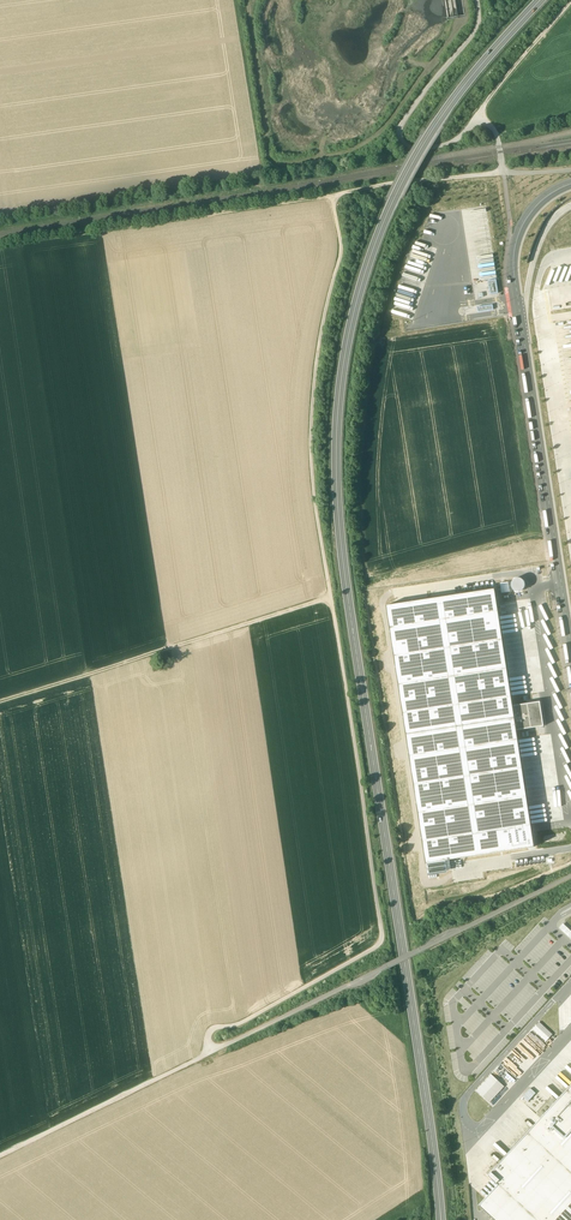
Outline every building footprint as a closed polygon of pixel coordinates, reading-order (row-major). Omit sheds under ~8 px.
[(490,294),(498,293),(496,280),(488,281),(490,294)] [(385,609),(426,865),(535,847),(516,730),(512,706),(493,591),(385,609)] [(539,701),(512,706),(516,730),(543,726),(539,701)] [(563,923),(558,927),(570,939),(570,930),(563,923)] [(539,1021),(532,1028),(549,1043),(555,1036),(539,1021)] [(489,1103),(504,1086),(490,1073),(475,1090),(489,1103)] [(528,1101),(537,1092),(539,1094),(542,1091),(534,1083),(522,1096),(528,1101)] [(479,1205),(495,1219),(570,1219),(570,1085),(488,1175),(498,1184),(479,1205)] [(510,1136),(504,1142),(509,1147),(515,1141),(510,1136)] [(483,1189),(487,1191),(494,1182),(490,1179),(483,1189)]
